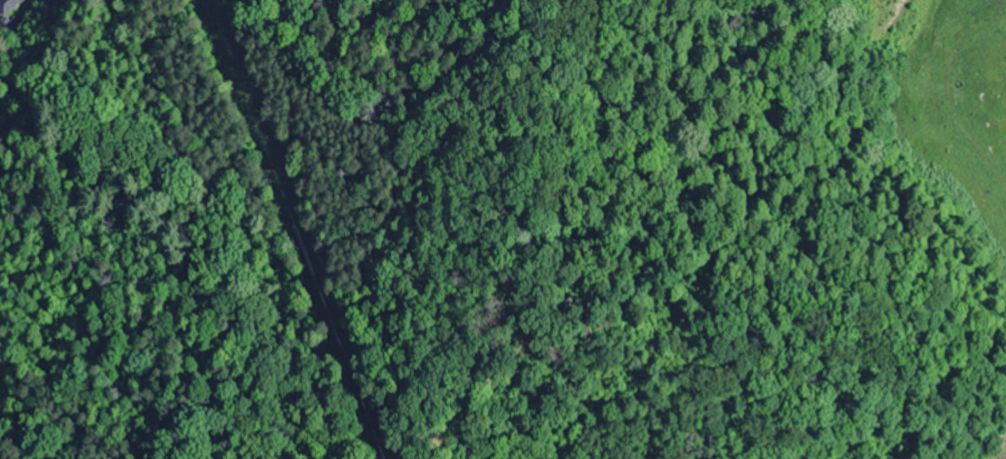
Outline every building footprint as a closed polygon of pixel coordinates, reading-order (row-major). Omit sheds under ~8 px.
[(9,19),(27,0),(0,0),(0,10),(9,19)]
